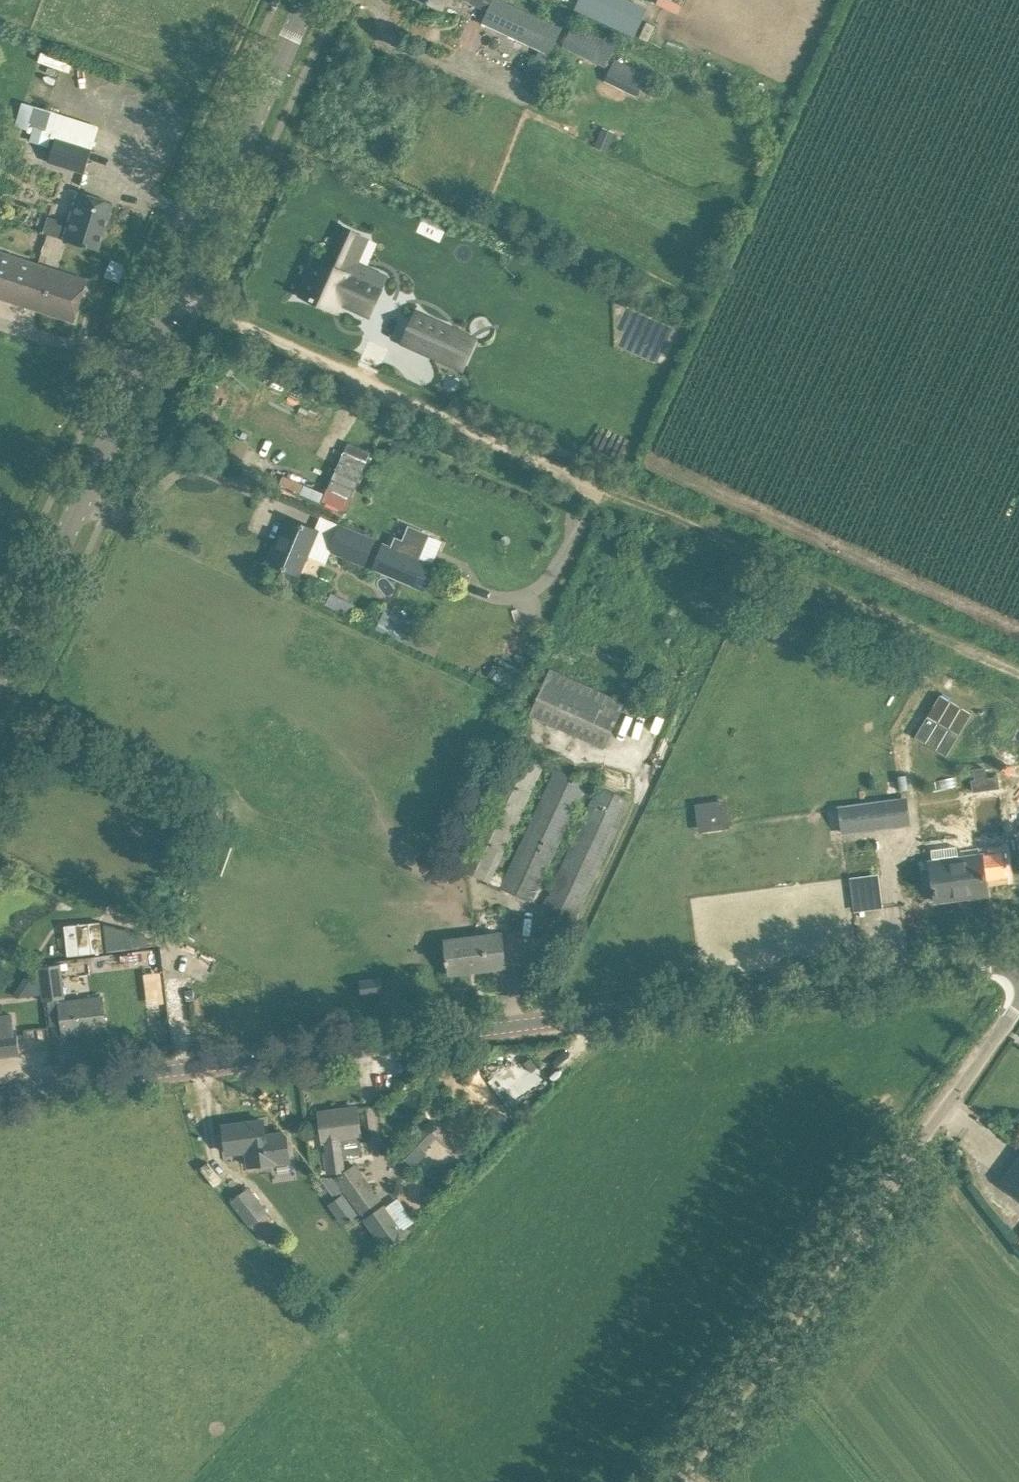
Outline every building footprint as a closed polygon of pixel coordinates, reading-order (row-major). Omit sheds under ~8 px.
[(443,8),(446,0),(425,0),(443,8)] [(469,2),(469,1),(489,10),(483,22),(551,54),(563,28),(502,0),(464,0),(469,2)] [(628,27),(635,15),(606,0),(589,0),(584,10),(626,31),(628,27)] [(606,67),(619,41),(608,35),(606,39),(573,23),(563,45),(606,67)] [(44,52),(38,71),(67,82),(74,63),(44,52)] [(615,60),(605,80),(638,95),(647,75),(617,61),(615,60)] [(35,105),(30,122),(47,128),(52,111),(35,105)] [(602,126),(594,144),(605,149),(614,131),(602,126)] [(34,127),(30,142),(49,147),(53,132),(34,127)] [(92,150),(73,144),(59,139),(52,162),(85,173),(92,150)] [(113,202),(94,196),(80,192),(71,223),(48,215),(43,232),(65,240),(98,250),(113,202)] [(319,259),(303,295),(335,310),(339,300),(370,314),(386,277),(348,260),(360,235),(341,227),(326,262),(319,259)] [(42,311),(75,321),(88,280),(0,252),(0,297),(42,311)] [(441,357),(449,339),(453,330),(416,314),(404,341),(441,357)] [(277,545),(270,562),(288,570),(297,574),(306,554),(326,562),(331,550),(365,565),(376,539),(340,523),(334,537),(315,529),(307,526),(288,518),(288,519),(290,520),(279,546),(277,545)] [(385,545),(375,567),(423,587),(432,565),(443,540),(428,534),(410,526),(404,541),(396,538),(392,548),(387,546),(385,545)] [(385,606),(376,628),(405,641),(414,620),(385,606)] [(624,701),(577,679),(551,667),(530,714),(603,747),(624,701)] [(940,694),(915,736),(947,755),(972,713),(940,694)] [(516,747),(458,866),(487,880),(546,761),(516,747)] [(973,790),(1000,787),(998,775),(987,777),(986,767),(973,768),(974,778),(971,778),(973,790)] [(557,769),(501,886),(530,900),(585,782),(557,769)] [(600,786),(544,906),(572,919),(629,800),(600,786)] [(842,807),(846,831),(908,823),(904,798),(842,807)] [(726,799),(695,803),(699,831),(731,827),(726,799)] [(928,879),(927,881),(928,883),(928,886),(930,888),(931,891),(935,890),(936,901),(956,898),(957,894),(966,893),(968,897),(988,894),(984,864),(983,855),(959,858),(957,846),(931,849),(933,861),(931,861),(933,873),(929,874),(928,876),(928,879)] [(875,872),(848,876),(853,911),(880,907),(875,872)] [(127,931),(102,925),(105,952),(129,949),(127,931)] [(506,965),(503,946),(502,935),(446,943),(449,973),(451,973),(450,969),(475,965),(475,970),(506,965)] [(39,969),(42,999),(62,997),(58,967),(39,969)] [(360,980),(362,995),(383,992),(381,977),(360,980)] [(106,1029),(104,1009),(102,997),(59,1003),(63,1035),(106,1029)] [(14,1032),(12,1014),(0,1016),(0,1056),(20,1053),(20,1052),(17,1032),(14,1032)] [(470,1101),(468,1112),(481,1115),(483,1104),(470,1101)] [(363,1154),(359,1127),(357,1107),(320,1112),(324,1142),(326,1142),(327,1153),(325,1153),(328,1172),(344,1170),(342,1157),(363,1154)] [(225,1125),(223,1125),(227,1152),(248,1149),(250,1165),(276,1162),(276,1156),(287,1155),(288,1159),(290,1159),(287,1132),(266,1135),(264,1120),(235,1124),(235,1126),(226,1127),(225,1125)] [(426,1125),(400,1151),(406,1156),(405,1158),(414,1167),(428,1153),(424,1148),(436,1136),(431,1131),(426,1125)] [(1000,1183),(1018,1197),(1018,1157),(1000,1183)] [(353,1165),(341,1174),(335,1178),(344,1190),(359,1211),(377,1199),(353,1165)] [(335,1178),(321,1177),(334,1196),(344,1190),(335,1178)] [(277,1227),(267,1214),(249,1189),(233,1200),(251,1226),(252,1225),(261,1238),(277,1227)] [(385,1206),(366,1220),(386,1247),(397,1239),(405,1233),(400,1226),(385,1206)]
